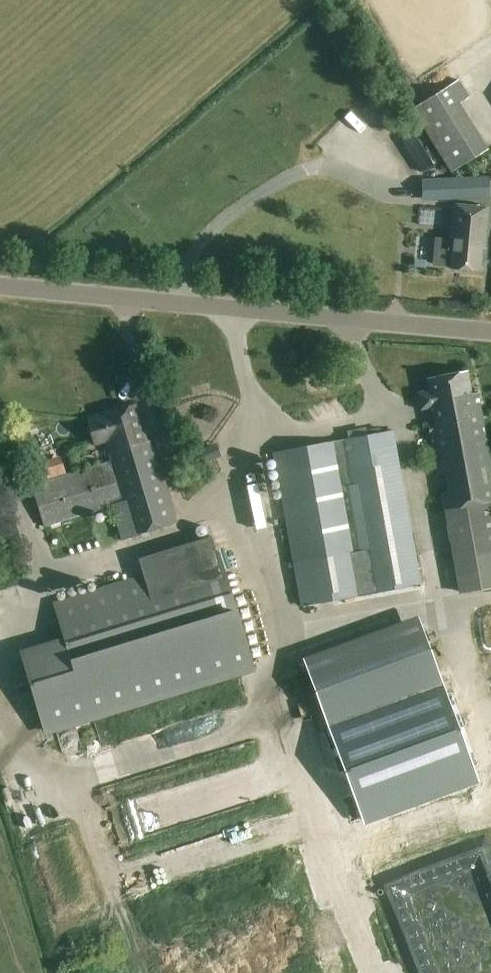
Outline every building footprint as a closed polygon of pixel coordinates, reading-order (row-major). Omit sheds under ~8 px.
[(459,79),(411,109),(423,127),(461,104),(471,98),(459,79)] [(489,149),(480,134),(442,158),(451,173),(489,149)] [(413,144),(404,149),(414,169),(423,164),(413,144)] [(442,200),(490,198),(489,177),(441,179),(442,200)] [(415,212),(429,216),(434,201),(419,197),(415,212)] [(453,239),(450,269),(480,272),(483,248),(486,248),(490,207),(453,204),(450,239),(453,239)] [(459,593),(490,587),(490,468),(478,393),(470,394),(466,371),(427,378),(429,391),(418,393),(421,410),(433,408),(435,422),(429,424),(438,475),(445,473),(448,492),(441,493),(459,593)] [(113,506),(122,536),(122,539),(138,534),(176,522),(166,488),(160,469),(158,460),(155,461),(150,440),(146,441),(136,406),(87,420),(94,443),(103,440),(107,454),(109,454),(111,462),(109,462),(32,485),(44,526),(113,506)] [(272,453),(293,564),(301,604),(334,598),(420,583),(415,558),(393,430),(381,432),(369,435),(367,435),(348,438),(339,440),(272,453)] [(215,553),(212,541),(210,536),(138,558),(143,574),(52,602),(63,636),(70,659),(27,672),(46,735),(256,671),(220,552),(215,553)] [(374,646),(398,643),(396,628),(372,632),(374,646)] [(328,726),(442,683),(428,648),(314,691),(328,726)] [(230,742),(230,729),(177,729),(178,740),(205,740),(205,742),(230,742)] [(12,745),(11,732),(0,732),(0,746),(12,745)] [(157,822),(187,814),(178,784),(148,792),(157,822)] [(137,797),(102,809),(114,843),(149,831),(137,797)]
